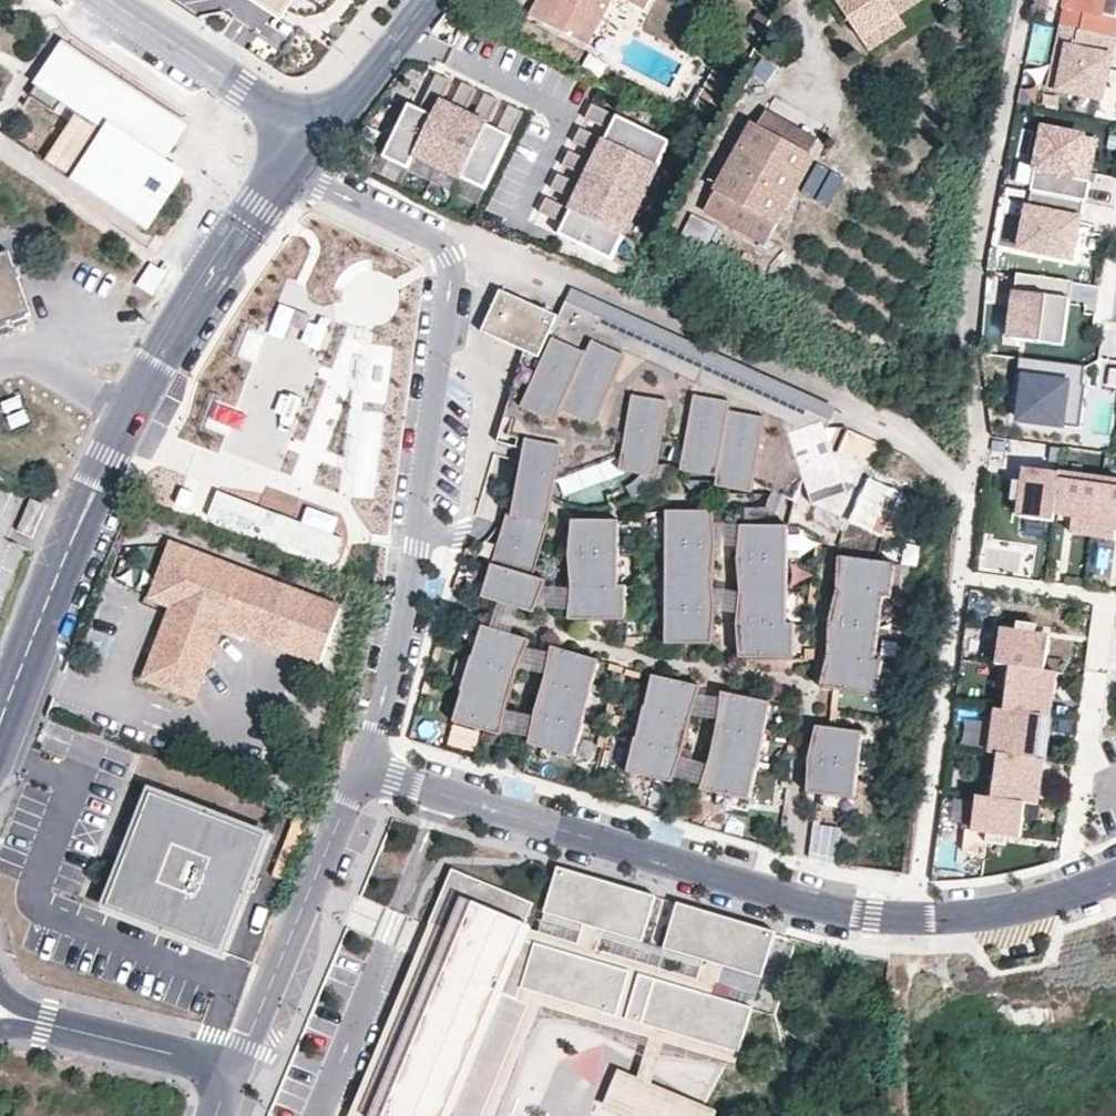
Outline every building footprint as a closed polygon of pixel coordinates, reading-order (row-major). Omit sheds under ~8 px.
[(279,18),(286,7),(296,13),(325,12),(335,0),(252,0),(279,18)] [(564,1),(550,28),(587,48),(613,0),(562,0),(564,1)] [(646,10),(651,0),(628,0),(646,10)] [(837,0),(861,39),(862,39),(898,15),(921,0),(838,0),(837,0)] [(1115,27),(1115,0),(1069,0),(1063,28),(1114,38),(1115,27)] [(907,31),(898,15),(862,39),(871,54),(907,31)] [(1046,63),(1053,27),(1033,23),(1026,59),(1046,63)] [(1104,100),(1115,38),(1114,38),(1063,28),(1051,88),(1104,100)] [(189,125),(64,43),(37,84),(61,100),(75,109),(101,125),(68,177),(128,216),(148,229),(179,181),(182,177),(162,164),(189,125)] [(410,106),(384,158),(408,170),(415,156),(486,190),(523,114),(510,107),(498,132),(487,127),(499,102),(486,96),(474,121),(464,116),(476,91),(463,85),(451,109),(440,104),(451,82),(437,76),(420,111),(410,106)] [(37,84),(28,96),(53,112),(61,100),(37,84)] [(613,261),(669,143),(592,106),(587,119),(611,131),(606,141),(581,130),(575,143),(599,155),(595,164),(570,153),(564,166),(588,178),(584,187),(559,175),(553,189),(577,201),(572,212),(548,200),(541,213),(566,225),(560,236),(613,261)] [(101,125),(75,109),(68,121),(44,160),(68,177),(101,125)] [(815,159),(756,126),(720,193),(779,225),(815,159)] [(1088,182),(1096,139),(1043,128),(1032,191),(1084,201),(1087,202),(1090,182),(1088,182)] [(1073,260),(1084,201),(1032,191),(1021,250),(1073,260)] [(779,225),(720,193),(708,214),(767,247),(779,225)] [(694,220),(678,249),(707,264),(722,235),(694,220)] [(31,314),(9,251),(0,254),(0,325),(31,314)] [(167,271),(149,263),(136,284),(152,295),(164,276),(167,271)] [(1073,282),(1018,274),(1009,339),(1064,346),(1073,282)] [(838,408),(573,289),(567,301),(588,311),(832,421),(838,408)] [(502,295),(485,336),(526,353),(541,360),(551,336),(559,319),(502,295)] [(756,485),(795,502),(832,421),(588,311),(567,301),(559,319),(551,336),(541,360),(526,353),(499,443),(525,451),(539,489),(557,482),(623,459),(664,444),(685,453),(756,485)] [(1085,386),(1087,366),(1021,358),(1019,378),(1027,379),(1022,421),(1082,428),(1088,386),(1085,386)] [(3,421),(28,410),(22,395),(0,405),(0,415),(3,421)] [(821,421),(787,433),(811,503),(845,492),(821,421)] [(524,438),(509,517),(545,524),(560,444),(524,438)] [(836,453),(813,505),(883,537),(902,494),(871,480),(875,470),(836,453)] [(1021,518),(1055,522),(1057,514),(1062,474),(1028,469),(1026,483),(1016,482),(1013,501),(1023,502),(1021,518)] [(1102,487),(1103,479),(1062,474),(1057,514),(1076,517),(1098,519),(1102,487)] [(1103,479),(1102,487),(1115,489),(1115,481),(1103,479)] [(1102,487),(1098,519),(1097,527),(1115,529),(1115,489),(1102,487)] [(342,537),(217,490),(208,513),(333,561),(342,537)] [(47,505),(31,499),(18,531),(33,538),(47,505)] [(533,579),(549,524),(508,512),(483,599),(535,614),(545,582),(533,579)] [(717,612),(714,579),(717,547),(714,512),(668,512),(667,645),(713,645),(717,612)] [(1098,519),(1076,517),(1074,534),(1096,537),(1097,527),(1098,519)] [(619,588),(619,522),(586,521),(572,525),(569,556),(572,589),(569,621),(626,621),(627,588),(619,588)] [(787,626),(788,527),(741,527),(739,562),(740,594),(737,626),(740,659),(795,660),(795,626),(787,626)] [(1097,527),(1096,537),(1115,539),(1115,529),(1097,527)] [(322,664),(343,609),(172,545),(152,599),(173,607),(146,679),(197,698),(224,626),(322,664)] [(875,661),(883,597),(891,599),(896,565),(839,557),(837,591),(830,623),(828,656),(821,688),(878,696),(883,662),(875,661)] [(1019,633),(1003,631),(999,665),(1001,666),(1047,672),(1051,637),(1038,636),(1039,625),(1020,623),(1019,633)] [(518,673),(531,641),(483,627),(462,691),(455,723),(502,737),(509,705),(518,673)] [(529,745),(574,759),(600,662),(552,647),(529,745)] [(1047,672),(1001,666),(998,688),(1011,689),(1008,711),(1042,716),(1048,672),(1047,672)] [(1057,673),(1048,672),(1042,716),(1045,716),(1051,717),(1057,673)] [(673,784),(702,687),(654,676),(628,773),(673,784)] [(750,802),(765,736),(771,704),(722,693),(718,727),(701,791),(750,802)] [(1039,760),(1045,716),(1042,716),(1008,711),(999,710),(993,754),(1002,755),(1035,760),(1039,760)] [(980,747),(985,720),(963,716),(958,743),(980,747)] [(1051,717),(1045,716),(1039,760),(1045,761),(1048,761),(1053,717),(1051,717)] [(854,800),(863,733),(817,727),(809,761),(808,794),(854,800)] [(1035,760),(1002,755),(999,778),(996,799),(1027,804),(1030,804),(1035,760)] [(1040,805),(1045,761),(1039,760),(1035,760),(1030,804),(1040,805)] [(996,799),(999,778),(987,776),(984,798),(996,799)] [(222,951),(266,837),(152,793),(107,907),(222,951)] [(980,797),(975,831),(969,830),(966,852),(988,855),(989,843),(1007,846),(1009,835),(1023,837),(1027,804),(996,799),(984,798),(980,797)] [(830,858),(840,829),(816,821),(806,850),(830,858)] [(518,1001),(522,989),(734,1052),(740,1054),(754,1008),(715,997),(724,967),(763,979),(777,933),(678,903),(664,949),(703,961),(698,979),(599,950),(604,931),(643,943),(657,897),(558,868),(545,913),(583,925),(578,944),(525,928),(535,904),(453,869),(430,924),(450,932),(373,1115),(483,1115),(529,1005),(518,1001)] [(450,932),(430,924),(349,1115),(373,1115),(450,932)] [(541,1007),(651,1039),(639,1077),(619,1071),(607,1110),(627,1115),(716,1115),(720,1101),(653,1081),(664,1043),(737,1065),(740,1054),(734,1052),(522,989),(518,1001),(529,1005),(483,1115),(495,1115),(541,1007)]
